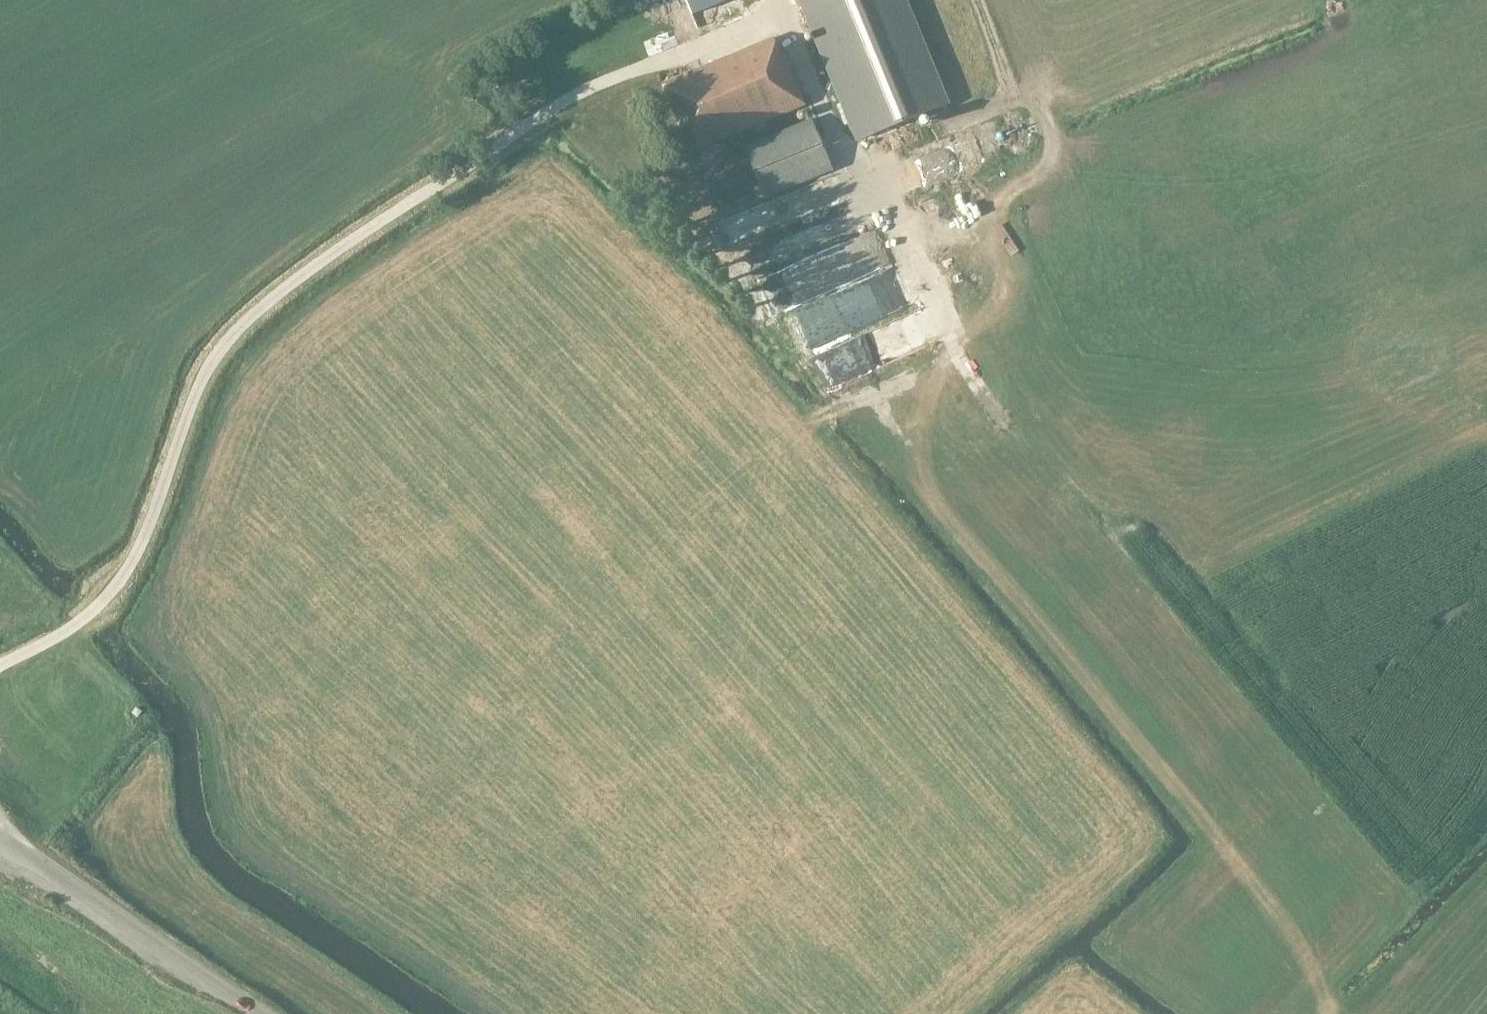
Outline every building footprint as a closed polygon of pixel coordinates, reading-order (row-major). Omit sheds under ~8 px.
[(694,22),(746,0),(685,0),(694,22)] [(907,0),(797,0),(856,143),(950,104),(907,0)] [(773,37),(661,82),(690,151),(805,104),(784,51),(779,53),(773,37)] [(832,169),(811,119),(744,146),(764,196),(832,169)] [(902,184),(1005,150),(997,124),(893,158),(902,184)] [(761,312),(940,245),(926,209),(748,276),(761,312)]
